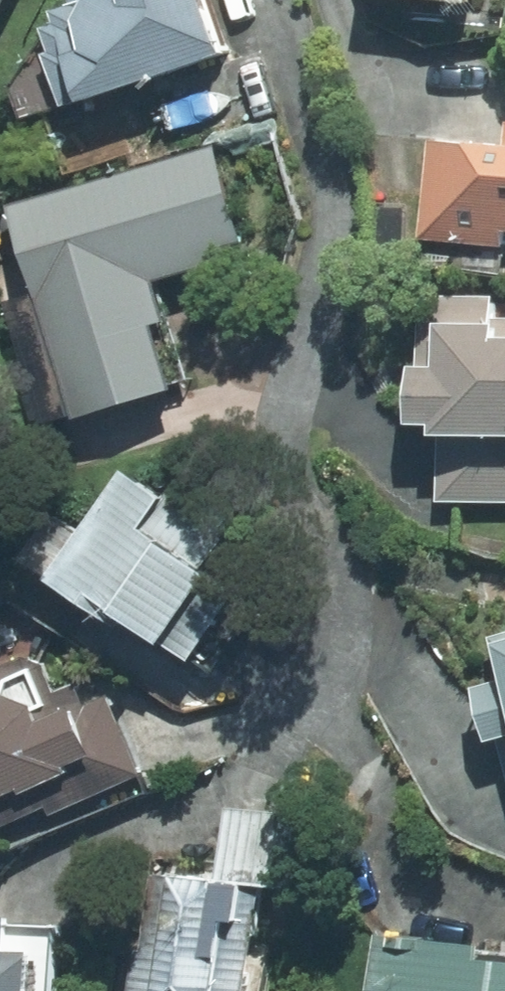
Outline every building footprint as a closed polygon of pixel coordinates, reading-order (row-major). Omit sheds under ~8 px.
[(200,0),(63,0),(63,2),(43,10),(48,23),(37,27),(45,51),(37,54),(31,62),(23,61),(7,89),(18,119),(218,51),(200,0)] [(415,240),(500,247),(501,231),(504,232),(504,121),(502,121),(500,145),(424,139),(415,240)] [(5,208),(30,292),(0,301),(0,313),(33,424),(161,386),(143,324),(158,320),(146,280),(242,251),(210,147),(5,208)] [(490,319),(491,296),(415,294),(413,366),(404,366),(403,423),(425,423),(425,435),(438,435),(436,500),(504,501),(504,319),(490,319)] [(48,515),(17,562),(104,619),(107,615),(207,680),(238,634),(215,619),(233,593),(197,569),(217,538),(116,472),(75,533),(48,515)] [(486,638),(497,681),(468,688),(483,741),(496,738),(504,773),(504,633),(486,638)] [(0,665),(0,824),(45,804),(49,811),(136,772),(102,699),(84,707),(74,684),(54,693),(40,663),(19,656),(0,665)] [(148,875),(127,990),(238,990),(261,886),(270,887),(276,813),(222,808),(215,882),(148,875)] [(51,925),(5,923),(5,917),(0,917),(0,990),(48,990),(51,925)] [(373,936),(364,989),(378,990),(504,990),(504,955),(473,951),(474,946),(373,936)]
